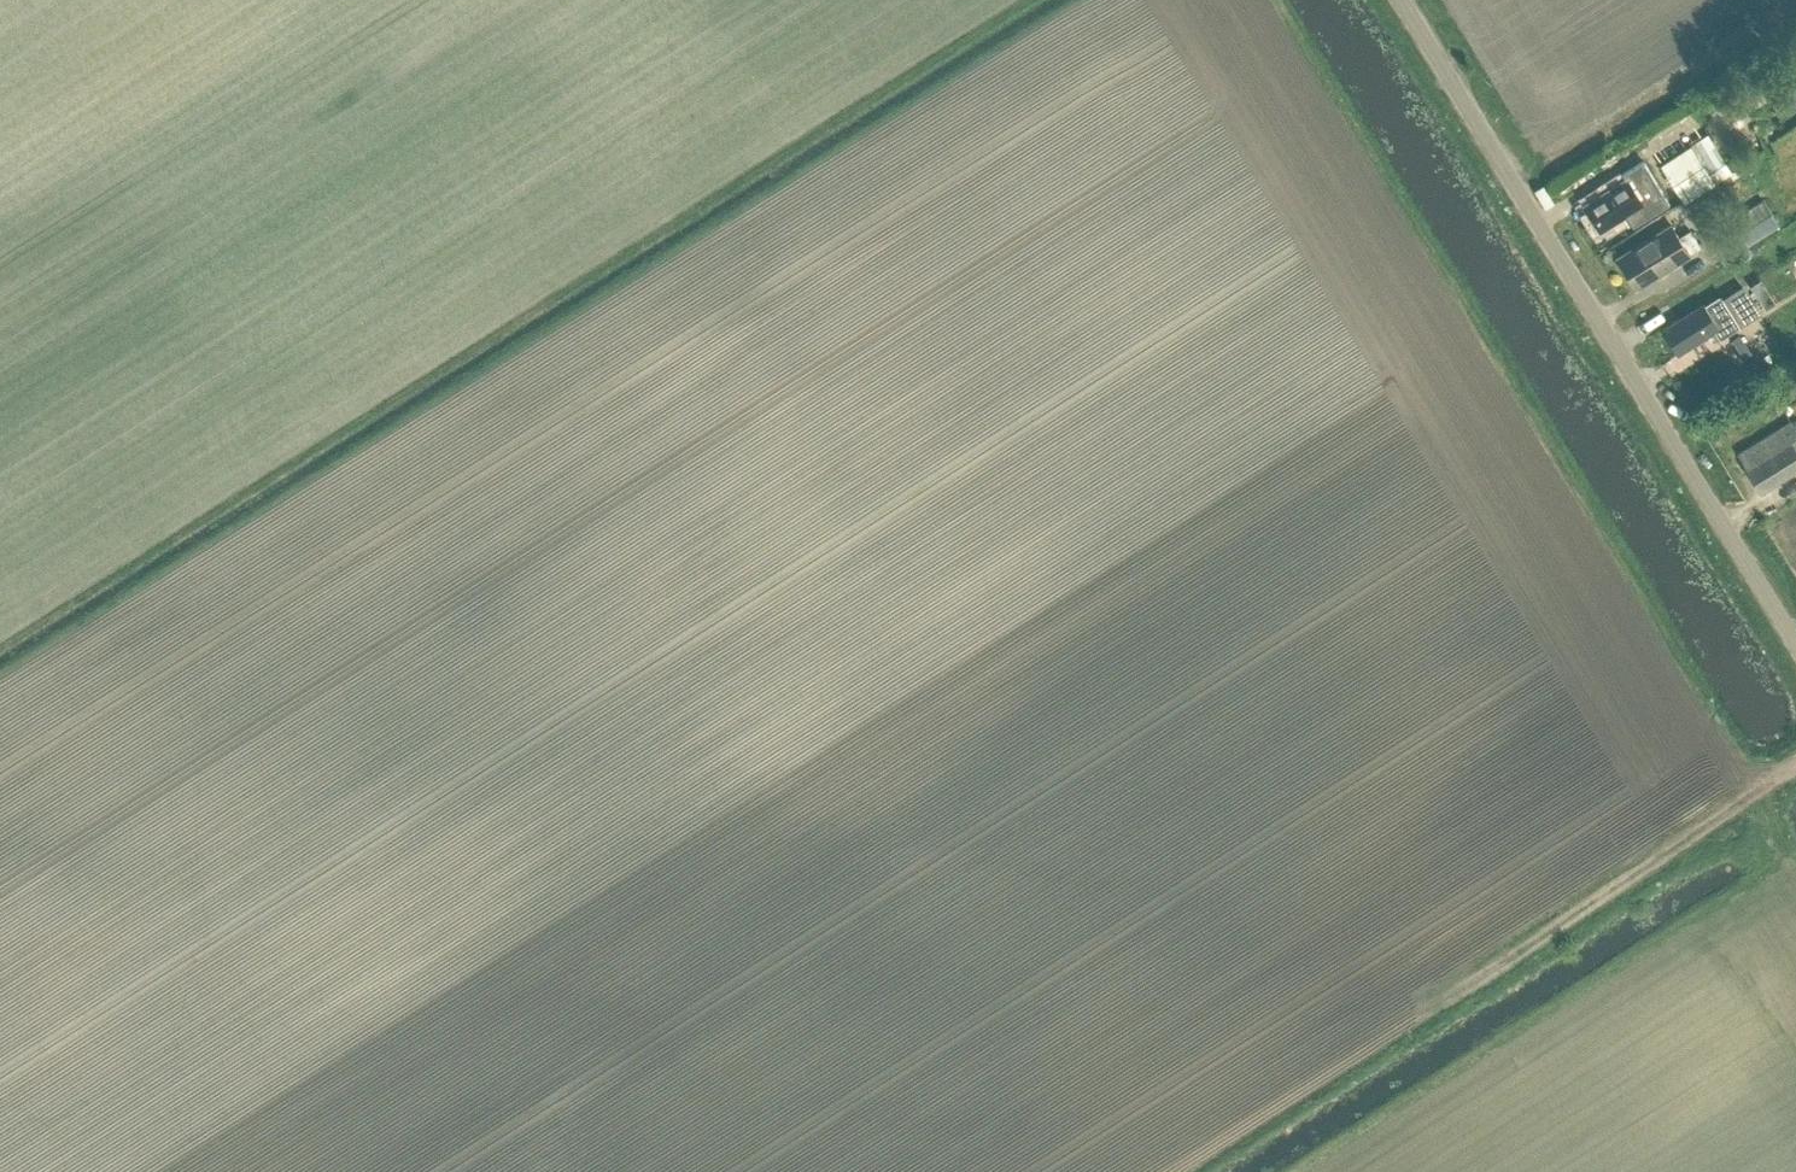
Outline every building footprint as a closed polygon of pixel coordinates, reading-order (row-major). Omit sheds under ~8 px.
[(1684,200),(1732,170),(1708,132),(1660,162),(1684,200)] [(1586,203),(1585,204),(1600,228),(1602,227),(1625,212),(1633,225),(1670,202),(1643,159),(1622,172),(1626,178),(1587,203),(1586,203)] [(1730,217),(1705,233),(1724,261),(1748,246),(1747,244),(1779,223),(1762,197),(1730,217)] [(1679,236),(1671,224),(1618,257),(1636,285),(1689,253),(1700,246),(1690,229),(1679,236)] [(1760,278),(1750,284),(1764,307),(1774,301),(1760,278)] [(1760,313),(1744,288),(1722,301),(1719,295),(1705,303),(1705,302),(1662,328),(1678,354),(1715,330),(1721,338),(1743,323),(1744,324),(1760,313)] [(1790,420),(1738,452),(1746,465),(1745,465),(1761,492),(1764,490),(1764,489),(1795,469),(1795,429),(1790,420)]
